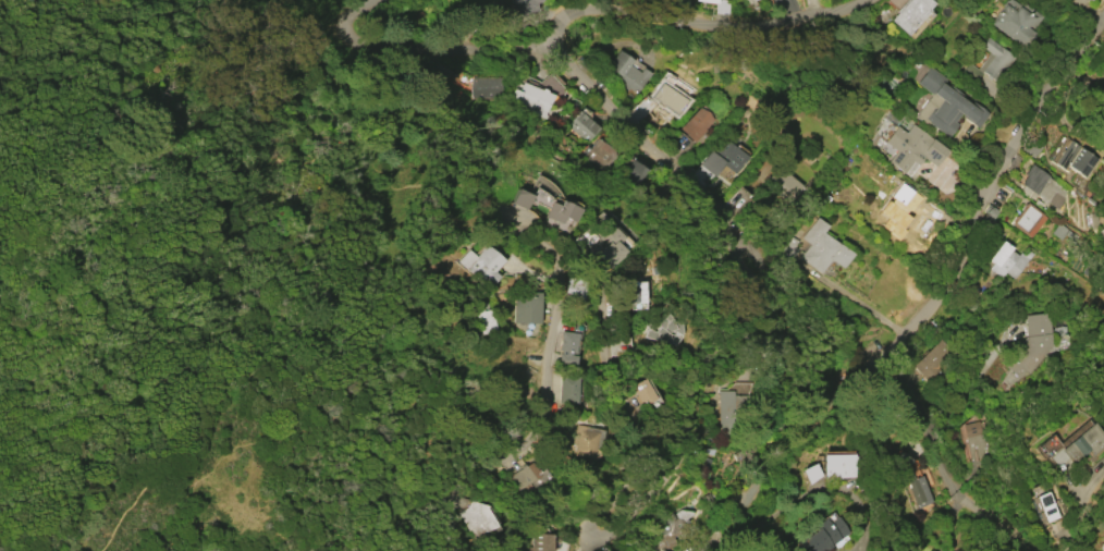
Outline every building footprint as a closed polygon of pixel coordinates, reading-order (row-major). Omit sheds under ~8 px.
[(511,2),(510,0),(547,0),(547,1),(537,2),(537,11),(514,13),(513,2),(511,2)] [(715,13),(717,0),(729,0),(728,15),(715,13)] [(896,11),(906,0),(930,0),(934,3),(929,9),(930,10),(907,35),(891,20),(897,13),(896,11)] [(993,24),(1009,0),(1020,0),(1027,4),(1029,1),(1052,16),(1029,49),(993,24)] [(1079,9),(1069,0),(1085,0),(1079,9)] [(978,70),(990,53),(981,47),(989,37),(1015,58),(996,82),(983,73),(982,74),(982,73),(973,85),(960,74),(969,63),(978,70)] [(608,65),(618,50),(633,61),(629,64),(639,72),(641,68),(650,74),(635,96),(615,82),(620,74),(608,65)] [(980,112),(943,85),(947,79),(929,66),(917,83),(931,94),(913,117),(927,125),(929,122),(948,137),(958,124),(956,122),(961,115),(972,123),(980,112)] [(679,113),(665,103),(663,106),(653,99),(655,97),(652,95),(665,75),(673,81),(668,88),(684,99),(683,101),(686,103),(679,113)] [(473,77),(501,77),(501,97),(473,98),(473,77)] [(519,90),(523,82),(542,89),(542,88),(548,90),(548,93),(554,96),(544,118),(538,115),(539,113),(508,100),(514,88),(519,90)] [(679,128),(698,108),(707,112),(713,120),(703,130),(703,132),(695,143),(679,128)] [(566,125),(578,111),(600,128),(588,143),(566,125)] [(934,166),(918,154),(904,173),(887,161),(896,150),(884,142),(896,126),(905,133),(911,124),(946,150),(934,166)] [(597,137),(615,151),(602,169),(584,156),(597,137)] [(714,176),(698,164),(709,150),(712,154),(723,139),(747,157),(735,173),(723,164),(714,176)] [(1095,159),(1082,177),(1067,167),(1064,170),(1054,163),(1069,140),(1095,159)] [(820,154),(809,164),(798,154),(809,142),(814,147),(814,148),(820,154)] [(633,160),(647,171),(634,189),(618,179),(633,160)] [(1041,198),(1019,183),(1026,175),(1023,174),(1030,163),(1048,176),(1047,177),(1065,188),(1060,195),(1065,198),(1057,209),(1046,201),(1045,204),(1040,200),(1041,198)] [(801,186),(787,204),(764,184),(778,167),(801,186)] [(880,209),(898,183),(920,198),(901,224),(880,209)] [(580,209),(575,222),(564,217),(561,223),(544,217),(551,201),(559,206),(561,200),(580,209)] [(1009,222),(1026,201),(1046,218),(1030,238),(1009,222)] [(634,244),(610,268),(589,247),(598,238),(586,226),(601,211),(634,244)] [(800,258),(810,244),(801,238),(815,218),(827,225),(822,233),(852,254),(842,269),(830,260),(821,272),(800,258)] [(989,260),(1002,242),(1011,248),(1009,252),(1017,257),(1019,253),(1023,256),(1027,250),(1032,254),(1029,259),(1028,259),(1014,279),(1005,273),(1002,278),(989,269),(993,264),(989,260)] [(501,277),(491,289),(459,261),(468,250),(476,257),(486,245),(504,260),(495,271),(501,277)] [(563,295),(566,278),(584,280),(580,299),(574,298),(574,296),(563,295)] [(643,303),(617,304),(616,287),(626,287),(626,282),(642,281),(643,303)] [(525,292),(524,296),(531,296),(531,292),(539,292),(538,323),(514,323),(515,292),(525,292)] [(495,330),(482,334),(477,319),(474,319),(470,308),(477,305),(475,301),(484,297),(495,330)] [(1022,316),(1047,313),(1051,345),(1021,381),(1003,366),(1025,339),(1022,316)] [(683,321),(684,333),(680,333),(683,335),(676,345),(672,342),(672,343),(665,341),(663,342),(658,339),(657,341),(646,336),(648,329),(645,322),(650,317),(659,317),(665,314),(672,317),(670,319),(673,320),(674,321),(683,321)] [(560,331),(578,333),(576,342),(575,342),(574,355),(557,353),(560,331)] [(914,366),(932,383),(958,356),(941,339),(914,366)] [(559,403),(559,377),(577,377),(576,404),(559,403)] [(646,378),(657,399),(642,406),(641,403),(639,404),(635,396),(637,395),(631,385),(646,378)] [(736,414),(747,414),(748,391),(721,390),(720,430),(736,431),(736,414)] [(969,461),(960,425),(977,421),(985,457),(969,461)] [(603,430),(599,456),(594,458),(574,455),(576,445),(573,444),(576,424),(586,426),(586,427),(603,430)] [(1090,424),(1103,439),(1103,443),(1091,455),(1087,451),(1080,457),(1079,455),(1069,463),(1058,451),(1090,424)] [(1048,456),(1038,444),(1050,433),(1060,446),(1048,456)] [(758,453),(737,464),(733,453),(753,442),(758,453)] [(900,473),(894,481),(884,474),(898,452),(909,460),(905,467),(911,472),(913,478),(921,476),(932,503),(918,509),(909,489),(910,488),(905,476),(900,473)] [(808,482),(799,470),(813,462),(820,474),(820,454),(846,453),(846,477),(820,478),(820,477),(820,475),(808,482)] [(531,463),(540,477),(518,490),(510,476),(531,463)] [(1045,523),(1035,497),(1048,491),(1058,517),(1045,523)] [(478,541),(501,529),(487,504),(482,507),(479,502),(462,511),(478,541)] [(679,548),(668,550),(658,550),(658,548),(660,548),(659,542),(667,539),(667,536),(664,535),(667,522),(672,519),(672,516),(675,514),(677,515),(683,511),(696,513),(695,517),(694,516),(689,519),(689,521),(694,522),(690,538),(676,536),(679,548)] [(846,534),(822,550),(821,550),(795,550),(792,547),(795,544),(794,542),(801,536),(802,538),(815,528),(813,525),(822,518),(825,524),(833,517),(846,534)] [(553,534),(552,550),(530,550),(529,547),(535,547),(536,534),(553,534)]
